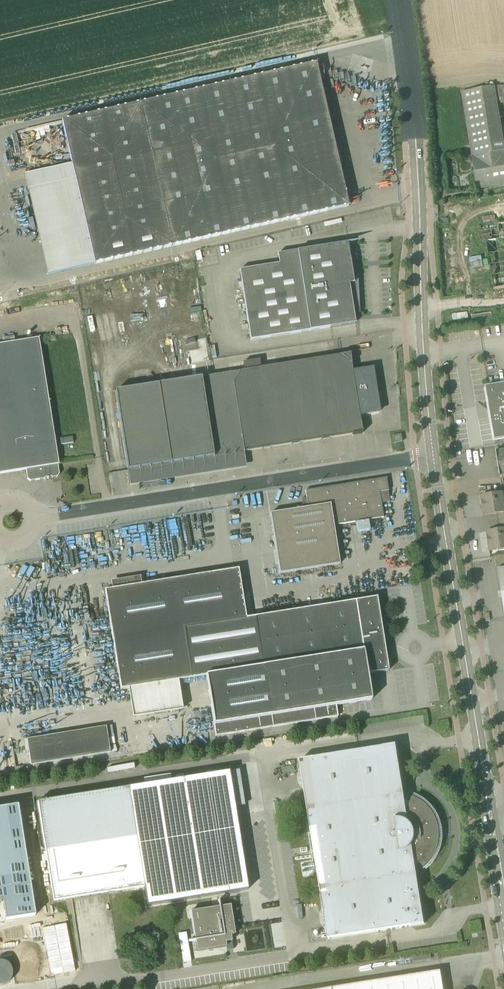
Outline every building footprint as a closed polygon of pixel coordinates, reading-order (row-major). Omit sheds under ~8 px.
[(72,163),(25,174),(47,274),(173,246),(349,206),(316,63),(140,103),(62,120),(72,163)] [(503,97),(503,86),(495,86),(494,88),(486,88),(462,92),(478,189),(503,184),(503,142),(497,99),(500,99),(500,97),(503,97)] [(495,223),(497,240),(486,241),(487,252),(493,251),(492,247),(503,246),(503,244),(503,240),(503,222),(495,223)] [(347,243),(278,254),(279,263),(240,269),(251,339),(355,323),(353,308),(359,307),(359,313),(360,313),(357,270),(357,277),(353,277),(347,243)] [(0,344),(0,473),(26,469),(27,479),(30,481),(45,479),(46,477),(51,476),(52,477),(57,477),(59,474),(58,464),(39,338),(0,344)] [(243,362),(245,370),(115,391),(128,470),(214,456),(205,402),(235,397),(244,451),(362,433),(361,423),(359,415),(379,412),(376,394),(379,394),(380,392),(380,391),(379,387),(379,386),(378,385),(376,385),(375,385),(372,368),(352,371),(351,364),(352,364),(350,353),(261,368),(259,359),(243,362)] [(503,437),(503,386),(488,389),(492,411),(489,412),(490,419),(493,418),(497,439),(503,437)] [(394,443),(403,441),(401,434),(392,437),(394,443)] [(270,513),(280,573),(340,564),(335,536),(340,535),(338,524),(384,517),(381,503),(390,502),(388,490),(389,490),(386,477),(305,490),(306,498),(302,499),(303,508),(270,513)] [(500,522),(503,522),(503,501),(503,494),(481,496),(484,516),(499,513),(500,522)] [(356,522),(358,532),(370,530),(368,521),(356,522)] [(500,522),(501,529),(486,532),(489,551),(503,548),(503,522),(500,522)] [(216,735),(272,726),(273,727),(338,717),(336,706),(372,700),(367,674),(388,670),(386,656),(389,656),(388,649),(385,649),(377,597),(246,617),(239,569),(105,590),(121,689),(206,676),(216,735)] [(31,765),(110,752),(106,726),(27,739),(31,765)] [(420,864),(424,869),(425,868),(427,866),(429,864),(431,862),(433,860),(434,857),(435,856),(436,854),(437,851),(438,848),(439,847),(439,844),(440,841),(440,839),(440,836),(439,836),(438,830),(437,824),(438,824),(437,821),(437,820),(436,817),(434,815),(433,812),(432,811),(430,809),(428,807),(427,806),(425,804),(423,802),(421,801),(419,800),(417,798),(414,797),(413,797),(411,802),(405,801),(396,745),(299,760),(328,939),(424,924),(416,868),(420,864)] [(226,770),(128,787),(147,902),(246,885),(226,770)] [(128,787),(38,801),(54,901),(144,887),(128,787)] [(290,801),(291,811),(303,810),(302,800),(290,801)] [(191,911),(197,951),(226,946),(226,950),(233,949),(231,935),(235,934),(230,905),(191,911)] [(186,932),(178,934),(183,962),(191,961),(186,932)] [(12,973),(12,971),(12,969),(11,968),(10,966),(9,965),(8,963),(7,962),(5,961),(4,961),(2,960),(0,960),(0,985),(1,985),(2,985),(4,985),(5,984),(7,983),(8,982),(9,981),(10,980),(11,979),(11,977),(12,976),(12,974),(12,973)] [(441,971),(332,988),(326,988),(443,988),(441,971)]
